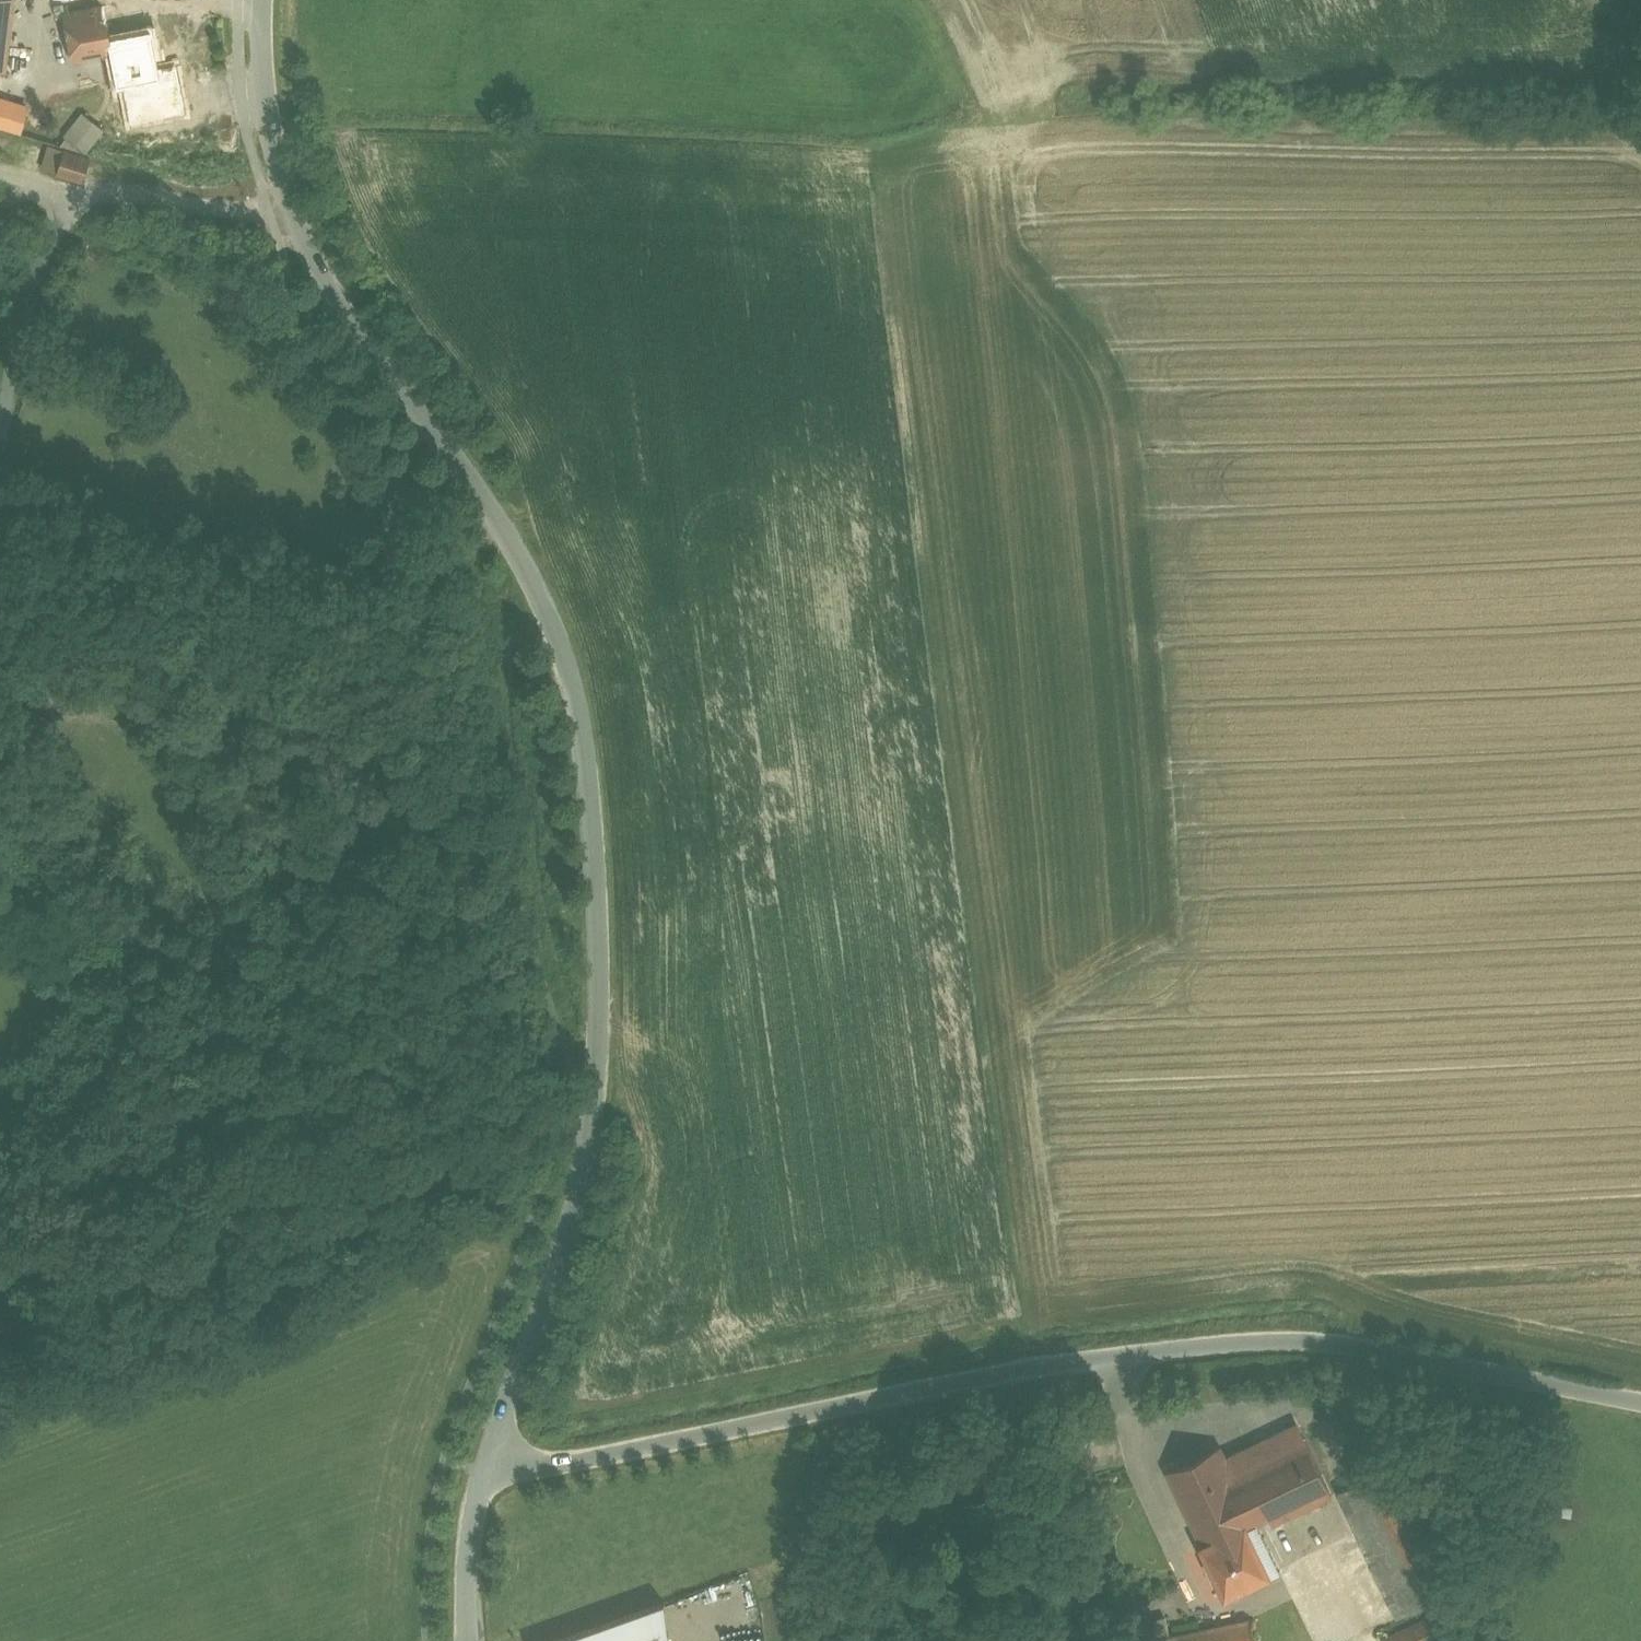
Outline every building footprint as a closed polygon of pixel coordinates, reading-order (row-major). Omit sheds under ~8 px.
[(9,33),(13,0),(0,0),(0,32),(9,33)] [(105,4),(67,12),(75,59),(110,53),(107,40),(113,38),(112,33),(105,4)] [(154,26),(112,33),(113,38),(107,40),(110,53),(116,89),(121,88),(165,78),(162,64),(154,26)] [(0,32),(0,70),(5,70),(9,33),(0,32)] [(165,78),(121,88),(129,126),(189,114),(180,61),(162,64),(165,78)] [(0,98),(0,124),(21,130),(28,106),(0,98)] [(83,112),(64,135),(86,153),(105,129),(83,112)] [(90,158),(65,150),(57,173),(83,181),(90,158)] [(1220,1445),(1167,1470),(1192,1522),(1234,1502),(1245,1525),(1267,1515),(1271,1523),(1332,1493),(1305,1436),(1303,1435),(1231,1469),(1220,1445)] [(1454,1587),(1396,1463),(1353,1484),(1411,1608),(1454,1587)] [(1234,1502),(1192,1522),(1203,1544),(1202,1544),(1225,1594),(1268,1573),(1245,1525),(1234,1502)] [(556,1640),(670,1640),(665,1602),(556,1640)] [(1381,1639),(1382,1640),(1429,1640),(1450,1631),(1441,1611),(1381,1639)] [(1149,1638),(1149,1640),(1255,1640),(1250,1617),(1149,1638)]
